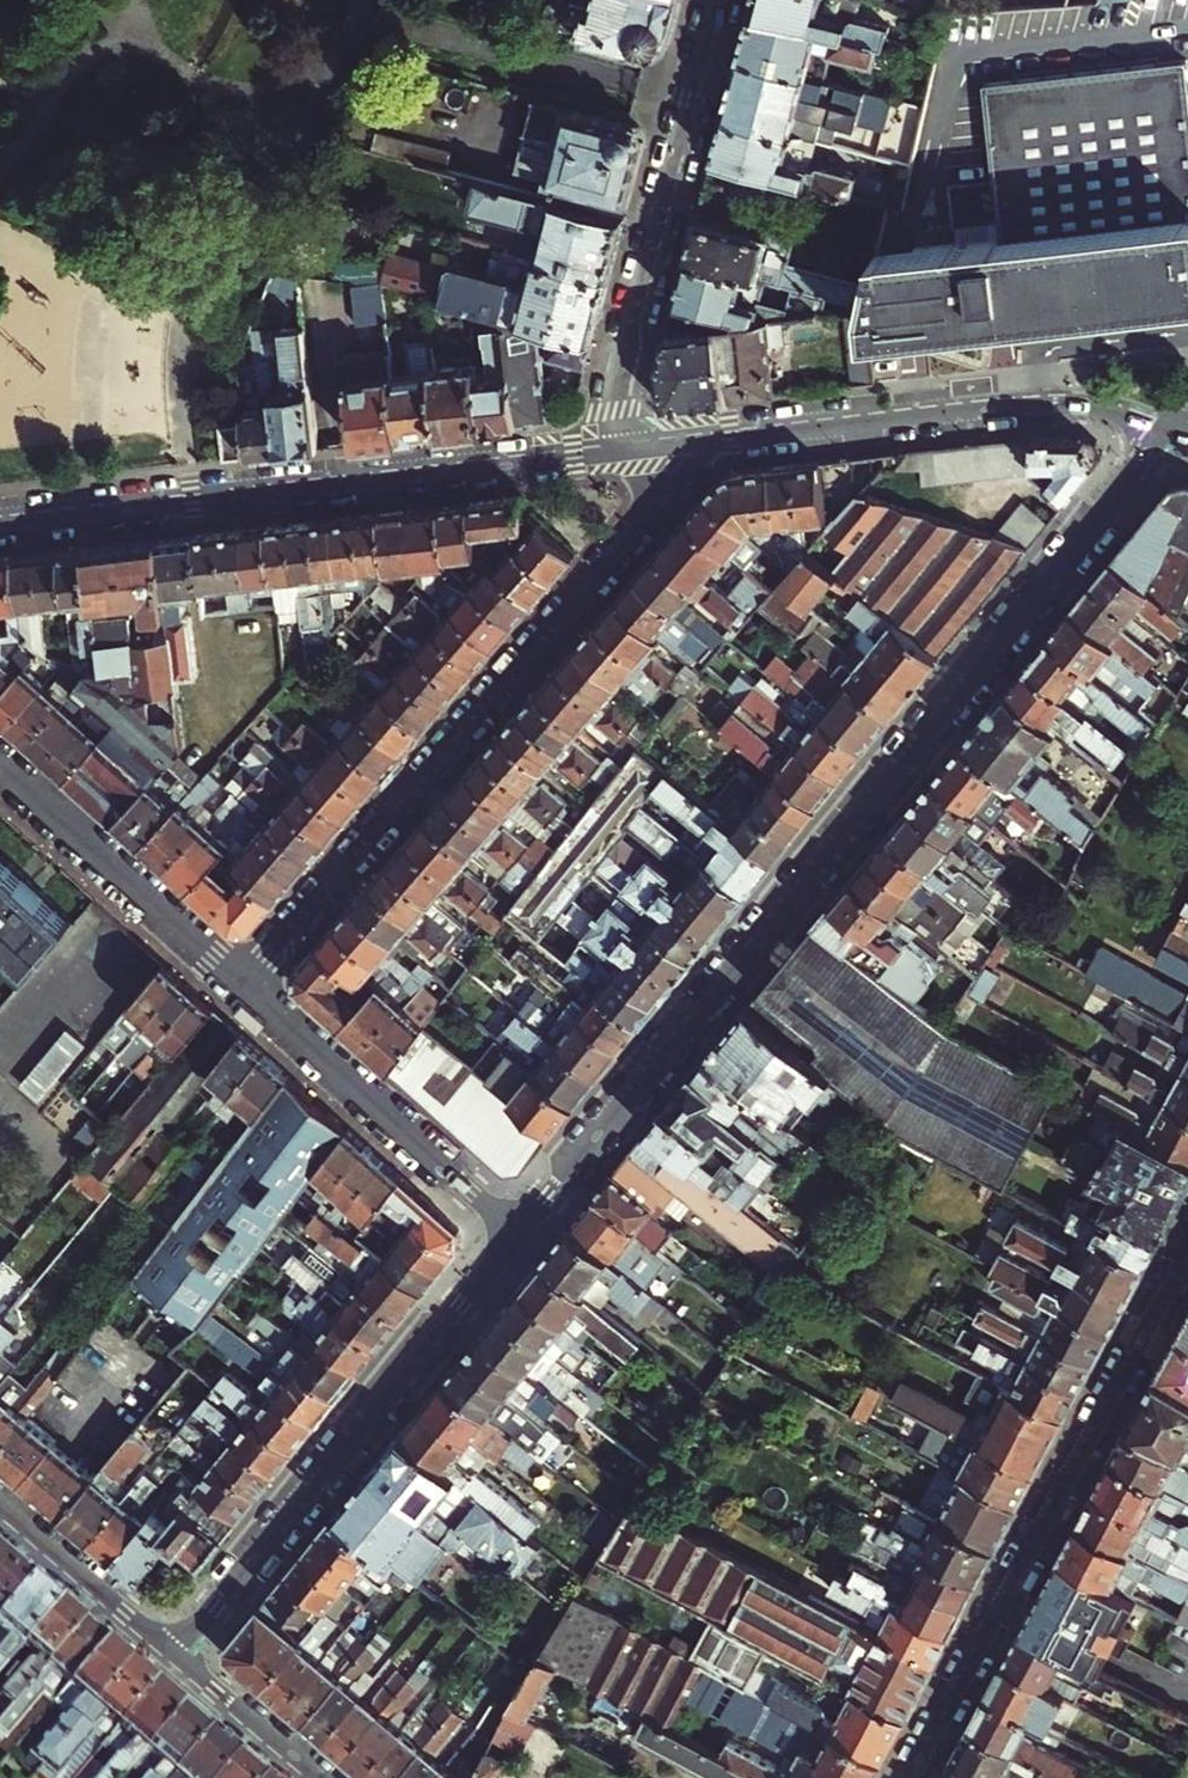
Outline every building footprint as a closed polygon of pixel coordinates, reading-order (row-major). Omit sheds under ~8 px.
[(554,0),(550,5),(548,11),(548,17),(551,23),(555,27),(561,30),(648,52),(650,53),(658,52),(665,49),(670,43),(672,40),(682,0),(554,0)] [(753,10),(881,44),(901,49),(903,42),(886,37),(889,26),(855,16),(860,0),(755,0),(753,10)] [(753,10),(741,55),(820,76),(827,50),(870,61),(873,51),(879,52),(881,44),(753,10)] [(741,55),(725,114),(810,137),(817,112),(852,121),(861,87),(820,76),(741,55)] [(880,332),(909,329),(1187,297),(1187,61),(1187,59),(985,81),(1002,237),(919,246),(877,251),(875,285),(877,304),(880,332)] [(635,123),(537,97),(517,170),(630,199),(642,154),(646,142),(646,136),(644,131),(640,126),(635,123)] [(810,137),(725,114),(714,156),(853,193),(855,187),(847,186),(851,171),(812,161),(811,165),(803,163),(810,137)] [(382,155),(448,172),(453,155),(386,138),(382,155)] [(611,275),(626,217),(478,179),(471,206),(472,209),(521,222),(514,250),(611,275)] [(698,217),(688,257),(870,305),(877,304),(875,285),(859,281),(860,279),(791,262),(797,242),(791,234),(779,230),(769,235),(752,230),(760,199),(749,196),(751,187),(734,183),(732,191),(727,191),(719,222),(698,217)] [(593,340),(611,275),(514,250),(507,249),(500,277),(455,266),(451,268),(450,272),(389,255),(382,282),(384,283),(505,316),(593,340)] [(737,315),(735,320),(792,314),(853,307),(870,305),(688,257),(676,299),(717,310),(737,315)] [(382,282),(354,285),(359,323),(372,321),(375,351),(350,355),(360,443),(403,438),(394,361),(384,283),(382,282)] [(664,405),(737,397),(728,321),(715,320),(717,310),(676,299),(659,363),(663,364),(661,373),(659,373),(656,383),(657,389),(661,397),(664,397),(664,405)] [(862,383),(884,381),(880,332),(877,304),(870,305),(853,307),(862,383)] [(795,338),(792,314),(735,320),(728,321),(737,397),(781,392),(774,340),(795,338)] [(547,357),(586,367),(593,340),(505,316),(507,328),(518,424),(550,420),(546,389),(553,388),(551,374),(544,375),(543,357),(547,357)] [(274,375),(283,452),(319,448),(305,328),(280,331),(285,374),(274,375)] [(518,424),(507,328),(486,331),(490,375),(479,377),(485,428),(518,424)] [(394,361),(403,438),(444,433),(436,367),(432,337),(408,340),(411,370),(401,371),(400,361),(394,361)] [(272,361),(263,362),(264,369),(273,368),(272,361)] [(250,456),(283,452),(274,375),(273,368),(264,369),(263,362),(255,363),(258,390),(243,392),(246,422),(250,456)] [(255,363),(239,365),(243,392),(258,390),(255,363)] [(436,367),(444,433),(485,428),(479,377),(477,363),(436,367)] [(250,456),(246,422),(221,425),(224,459),(250,456)] [(912,485),(1036,471),(1036,437),(909,451),(895,468),(910,466),(912,485)] [(1090,439),(1036,437),(1036,471),(1070,499),(1100,463),(1099,461),(1104,453),(1098,441),(1091,441),(1090,439)] [(909,451),(821,462),(828,518),(829,528),(836,520),(837,521),(859,496),(884,468),(895,468),(909,451)] [(828,518),(821,462),(798,465),(804,524),(812,523),(811,520),(828,518)] [(774,467),(784,548),(784,552),(791,552),(791,548),(807,547),(805,532),(804,524),(798,465),(774,467)] [(779,548),(784,548),(774,467),(736,472),(721,480),(708,495),(752,534),(757,528),(779,548)] [(1174,484),(1114,559),(1187,618),(1187,481),(1174,484)] [(708,495),(688,518),(729,554),(759,580),(773,592),(782,582),(770,572),(772,570),(756,556),(765,545),(752,534),(708,495)] [(810,550),(858,590),(941,656),(1030,548),(996,538),(859,496),(837,521),(836,520),(829,528),(819,539),(810,550)] [(522,497),(473,503),(480,561),(484,561),(488,557),(485,554),(489,549),(489,543),(521,540),(523,539),(521,530),(525,529),(524,517),(522,497)] [(473,503),(443,506),(450,573),(460,572),(460,562),(480,561),(473,503)] [(1017,519),(1027,506),(1024,503),(996,538),(1030,548),(1039,537),(1017,519)] [(450,573),(443,506),(413,510),(420,567),(421,577),(427,582),(429,579),(443,578),(445,580),(450,573)] [(1039,537),(1049,524),(1027,506),(1017,519),(1039,537)] [(389,571),(420,567),(413,510),(383,513),(389,571)] [(383,513),(361,516),(368,580),(383,579),(389,572),(389,571),(383,513)] [(361,516),(338,519),(347,600),(367,598),(366,585),(368,585),(368,580),(361,516)] [(532,516),(524,517),(525,529),(521,530),(523,539),(521,540),(518,544),(557,579),(577,555),(532,516)] [(708,577),(729,554),(688,518),(657,554),(697,591),(741,629),(754,615),(740,602),(717,582),(714,583),(708,577)] [(316,521),(328,627),(329,641),(338,631),(335,604),(347,603),(347,600),(338,519),(316,521)] [(306,630),(328,627),(316,521),(293,524),(303,611),(306,630)] [(270,527),(279,606),(279,613),(303,611),(293,524),(270,527)] [(270,527),(247,530),(253,583),(265,582),(266,592),(254,593),(256,608),(279,606),(270,527)] [(253,583),(247,530),(223,532),(229,586),(240,584),(241,594),(230,596),(231,611),(256,608),(254,593),(253,583)] [(223,532),(198,535),(204,588),(229,586),(223,532)] [(819,539),(805,532),(807,547),(807,553),(810,550),(819,539)] [(204,588),(198,535),(91,548),(97,600),(133,596),(136,626),(144,625),(143,615),(161,613),(171,612),(173,623),(181,700),(200,698),(193,625),(208,623),(208,625),(227,622),(228,634),(281,629),(279,613),(279,606),(256,608),(231,611),(207,613),(204,588)] [(494,562),(537,601),(557,579),(518,544),(503,561),(499,557),(494,562)] [(91,548),(64,551),(70,603),(71,616),(83,615),(86,650),(102,649),(101,640),(97,600),(91,548)] [(494,562),(499,557),(489,549),(485,554),(488,557),(494,562)] [(845,606),(858,590),(810,550),(807,553),(798,564),(793,569),(782,582),(832,623),(840,613),(845,606)] [(40,606),(70,603),(64,551),(17,557),(25,632),(25,638),(26,647),(38,652),(48,656),(45,615),(40,606)] [(779,558),(784,562),(789,556),(784,552),(779,558)] [(657,554),(637,577),(722,651),(732,640),(693,606),(690,608),(685,604),(697,591),(657,554)] [(793,569),(798,564),(789,556),(784,562),(793,569)] [(17,557),(0,559),(0,634),(1,634),(2,640),(10,640),(10,633),(25,632),(17,557)] [(1114,559),(1095,584),(1134,615),(1142,606),(1177,634),(1187,621),(1187,618),(1114,559)] [(518,624),(537,601),(494,562),(481,577),(472,569),(465,576),(474,585),(518,624)] [(722,651),(637,577),(618,599),(662,638),(677,650),(683,643),(709,666),(722,651)] [(480,667),(403,598),(383,580),(376,588),(373,591),(399,613),(398,614),(422,636),(425,632),(430,637),(419,649),(463,688),(480,667)] [(518,624),(474,585),(462,598),(449,587),(451,585),(445,580),(437,591),(455,607),(498,646),(518,624)] [(759,580),(740,602),(754,615),(761,606),(773,592),(759,580)] [(815,650),(893,715),(914,689),(857,643),(846,634),(832,623),(782,582),(773,592),(761,606),(815,650)] [(1134,615),(1095,584),(1075,609),(1150,669),(1163,653),(1127,624),(1134,615)] [(373,591),(376,588),(368,585),(366,585),(367,598),(373,591)] [(413,587),(403,598),(480,667),(498,646),(455,607),(443,620),(439,616),(442,613),(413,587)] [(857,643),(914,689),(941,656),(858,590),(845,606),(870,626),(857,643)] [(97,600),(101,640),(137,637),(136,626),(133,596),(97,600)] [(618,599),(598,622),(683,695),(703,673),(692,663),(682,674),(674,666),(658,652),(655,656),(649,652),(662,638),(618,599)] [(1163,680),(1150,669),(1075,609),(1052,636),(1137,704),(1148,688),(1153,692),(1163,680)] [(171,612),(161,613),(162,624),(173,623),(171,612)] [(181,700),(173,623),(162,624),(161,613),(143,615),(144,625),(136,626),(137,637),(101,640),(102,649),(86,650),(84,650),(86,670),(88,672),(75,687),(79,690),(88,699),(89,702),(92,710),(106,723),(111,727),(68,779),(115,822),(168,763),(176,753),(185,743),(181,700)] [(854,624),(840,613),(832,623),(846,634),(854,624)] [(445,708),(372,643),(347,621),(338,631),(363,654),(355,664),(384,689),(427,728),(445,708)] [(683,695),(598,622),(579,645),(623,683),(634,670),(639,674),(637,677),(673,708),(683,695)] [(463,688),(419,649),(390,623),(372,643),(445,708),(463,688)] [(10,633),(10,640),(25,638),(25,632),(10,633)] [(1137,704),(1052,636),(1029,664),(1086,709),(1097,696),(1106,703),(1145,735),(1157,720),(1142,708),(1137,704)] [(623,683),(579,645),(558,668),(632,731),(644,741),(655,729),(619,697),(616,700),(612,696),(623,683)] [(2,656),(0,658),(0,697),(26,667),(38,652),(26,647),(11,664),(2,656)] [(72,685),(75,687),(88,672),(86,670),(84,650),(75,651),(77,668),(78,668),(72,685)] [(865,750),(893,715),(815,650),(797,671),(777,654),(766,668),(800,696),(865,750)] [(683,656),(674,666),(682,674),(692,663),(683,656)] [(49,665),(59,669),(61,661),(52,658),(49,665)] [(9,726),(28,743),(75,687),(72,685),(78,668),(77,668),(61,661),(59,669),(64,671),(63,676),(51,689),(46,684),(9,726)] [(1086,709),(1029,664),(1008,690),(1059,731),(1071,740),(1080,730),(1119,762),(1132,746),(1094,716),(1086,709)] [(9,726),(46,684),(26,667),(0,697),(0,718),(9,726)] [(632,731),(558,668),(539,690),(583,728),(592,717),(622,743),(632,731)] [(427,728),(384,689),(371,704),(367,700),(370,696),(346,674),(340,680),(347,686),(342,691),(408,751),(427,728)] [(842,777),(865,750),(800,696),(790,709),(758,682),(755,686),(742,675),(732,687),(778,725),(842,777)] [(340,680),(336,686),(342,691),(347,686),(340,680)] [(288,685),(267,707),(286,724),(305,700),(288,685)] [(332,724),(344,734),(388,774),(408,751),(342,691),(336,686),(324,698),(342,714),(332,724)] [(75,687),(28,743),(48,761),(84,719),(75,710),(82,702),(84,703),(89,702),(88,699),(79,690),(75,687)] [(1142,708),(1153,692),(1148,688),(1137,704),(1142,708)] [(539,690),(521,711),(594,773),(603,763),(604,762),(580,741),(577,744),(572,740),(583,728),(539,690)] [(1059,731),(1008,690),(966,740),(1060,815),(1090,840),(1101,822),(1077,802),(1081,797),(1072,790),(1074,787),(1049,767),(1054,761),(1043,751),(1059,731)] [(1086,709),(1094,716),(1106,703),(1097,696),(1086,709)] [(756,753),(745,766),(768,785),(808,818),(842,777),(778,725),(768,736),(722,699),(709,714),(756,753)] [(92,710),(84,719),(98,732),(106,723),(92,710)] [(594,773),(521,711),(504,731),(547,769),(557,757),(563,762),(560,764),(584,785),(594,773)] [(111,727),(106,723),(98,732),(84,719),(48,761),(68,779),(111,727)] [(1142,755),(1161,723),(1157,720),(1145,735),(1134,748),(1142,755)] [(388,774),(344,734),(331,748),(327,744),(329,742),(322,736),(305,721),(295,732),(369,796),(388,774)] [(332,724),(322,736),(329,742),(327,744),(331,748),(344,734),(332,724)] [(504,731),(486,751),(563,818),(570,810),(566,807),(569,803),(544,781),(542,784),(537,780),(547,769),(504,731)] [(632,731),(622,743),(613,754),(625,764),(639,748),(644,741),(632,731)] [(369,796),(295,732),(285,743),(304,760),(294,771),(305,781),(349,819),(369,796)] [(1060,815),(966,740),(936,778),(976,810),(986,798),(1004,813),(1009,807),(1034,827),(1044,813),(1055,821),(1060,815)] [(192,767),(176,753),(168,763),(181,775),(195,788),(210,770),(222,758),(222,754),(212,745),(192,767)] [(678,856),(681,859),(693,845),(749,892),(775,860),(734,826),(709,805),(639,748),(625,764),(618,775),(609,786),(575,829),(566,840),(558,849),(552,857),(553,858),(541,874),(534,883),(514,909),(510,913),(541,939),(550,928),(562,912),(575,897),(587,880),(599,865),(612,850),(624,834),(630,826),(666,856),(671,850),(678,856)] [(486,751),(469,772),(512,810),(522,797),(527,802),(525,805),(566,840),(575,829),(563,818),(486,751)] [(349,819),(305,781),(294,792),(290,788),(292,785),(258,755),(248,766),(332,839),(349,819)] [(181,775),(168,763),(115,822),(128,834),(181,775)] [(603,763),(594,773),(609,786),(618,775),(603,763)] [(313,861),(332,839),(248,766),(246,764),(235,776),(247,788),(271,809),(274,805),(280,810),(269,822),(313,861)] [(195,788),(142,846),(167,868),(206,824),(190,810),(194,805),(197,808),(222,781),(210,770),(195,788)] [(738,771),(727,784),(792,839),(808,818),(768,785),(762,791),(738,771)] [(512,810),(469,772),(449,794),(541,874),(553,858),(552,857),(558,849),(541,835),(532,846),(513,829),(522,819),(512,810)] [(195,788),(181,775),(128,834),(142,846),(195,788)] [(936,778),(911,808),(995,876),(997,878),(1008,864),(983,843),(996,826),(976,810),(936,778)] [(792,839),(727,784),(715,799),(739,820),(734,826),(775,860),(792,839)] [(239,797),(269,822),(280,810),(274,805),(271,809),(247,788),(239,797)] [(541,874),(449,794),(429,817),(472,854),(485,840),(490,845),(487,848),(512,870),(514,867),(534,883),(541,874)] [(224,819),(240,833),(296,881),(313,861),(269,822),(258,834),(253,830),(256,826),(227,801),(216,813),(224,819)] [(911,808),(891,833),(945,879),(991,916),(997,910),(990,904),(997,895),(986,886),(995,876),(911,808)] [(206,824),(167,868),(191,890),(211,866),(223,853),(227,848),(229,845),(213,831),(224,819),(216,813),(206,824)] [(429,817),(410,840),(491,910),(500,898),(485,885),(468,870),(465,873),(460,869),(472,854),(429,817)] [(234,862),(247,874),(278,901),(296,881),(240,833),(232,842),(243,852),(238,858),(234,862)] [(891,833),(872,856),(959,926),(969,913),(938,887),(945,879),(891,833)] [(624,834),(612,850),(714,935),(733,912),(691,877),(677,866),(671,873),(624,834)] [(410,840),(390,863),(433,900),(443,888),(449,893),(447,896),(493,936),(504,921),(491,910),(410,840)] [(693,845),(681,859),(695,871),(691,877),(733,912),(749,892),(693,845)] [(228,857),(232,853),(227,848),(223,853),(228,857)] [(714,935),(612,850),(599,865),(646,905),(640,912),(696,958),(714,935)] [(671,850),(666,856),(673,862),(678,856),(671,850)] [(0,852),(0,938),(36,970),(77,922),(0,852)] [(238,858),(232,853),(228,857),(234,862),(238,858)] [(495,874),(472,854),(460,869),(465,873),(468,870),(485,885),(495,874)] [(872,856),(853,879),(918,931),(941,949),(949,939),(959,948),(969,934),(959,926),(872,856)] [(390,863),(372,884),(445,946),(455,934),(431,913),(429,916),(424,912),(433,900),(390,863)] [(235,888),(224,878),(211,866),(191,890),(227,922),(247,898),(235,888)] [(247,898),(227,922),(235,930),(254,929),(278,901),(247,874),(235,888),(247,898)] [(918,931),(853,879),(816,924),(947,1027),(968,995),(978,979),(950,956),(942,966),(911,941),(918,931)] [(677,982),(696,958),(640,912),(634,919),(587,880),(575,897),(677,982)] [(372,884),(355,904),(397,941),(408,928),(413,933),(410,937),(434,958),(445,946),(372,884)] [(603,959),(658,1005),(677,982),(575,897),(562,912),(609,952),(603,959)] [(514,909),(500,898),(491,910),(504,921),(510,913),(514,909)] [(462,924),(433,900),(424,912),(429,916),(431,913),(455,934),(462,924)] [(355,904),(337,924),(380,961),(393,972),(399,977),(405,982),(409,976),(415,982),(411,987),(416,992),(433,972),(427,967),(420,976),(395,954),(392,957),(387,953),(397,941),(355,904)] [(1187,954),(1187,936),(1186,935),(1187,931),(1187,914),(1184,912),(1167,943),(1187,954)] [(380,961),(337,924),(318,945),(362,981),(367,976),(380,961)] [(947,1027),(816,924),(761,993),(798,1023),(818,1039),(823,1050),(816,1059),(836,1075),(835,1077),(844,1084),(888,1121),(887,1122),(1006,1186),(1059,1087),(947,1027)] [(408,928),(397,941),(427,967),(434,958),(410,937),(413,933),(408,928)] [(643,1024),(658,1005),(603,959),(602,958),(595,966),(550,928),(541,939),(590,979),(643,1024)] [(1167,943),(1158,959),(1187,975),(1187,954),(1167,943)] [(352,992),(362,981),(318,945),(297,969),(298,987),(316,1004),(340,981),(352,992)] [(542,985),(622,1050),(643,1024),(590,979),(580,991),(523,945),(511,959),(542,985)] [(167,964),(120,1020),(131,1030),(123,1040),(127,1044),(183,979),(167,964)] [(1137,1000),(1183,1025),(1187,1028),(1187,995),(1150,975),(1137,1000)] [(340,981),(316,1004),(343,1028),(374,992),(368,986),(373,981),(367,976),(362,981),(352,992),(340,981)] [(389,989),(382,984),(379,986),(374,992),(343,1028),(366,1048),(404,1005),(416,992),(411,987),(415,982),(409,976),(405,982),(399,977),(389,989)] [(183,979),(127,1044),(133,1049),(142,1039),(152,1049),(199,994),(183,979)] [(417,1016),(404,1005),(366,1048),(391,1071),(425,1025),(452,988),(442,980),(418,1007),(422,1010),(417,1016)] [(379,986),(373,981),(368,986),(374,992),(379,986)] [(540,1007),(530,1019),(600,1077),(622,1050),(542,985),(531,999),(540,1007)] [(711,1055),(797,1125),(822,1094),(828,1099),(834,1097),(844,1084),(835,1077),(836,1075),(816,1059),(823,1050),(818,1039),(798,1023),(761,993),(711,1055)] [(161,1075),(216,1009),(199,994),(152,1049),(137,1067),(149,1078),(156,1071),(161,1075)] [(540,1007),(531,999),(520,1012),(530,1019),(540,1007)] [(510,1049),(577,1105),(600,1077),(530,1019),(520,1012),(515,1007),(492,1035),(510,1049)] [(243,1033),(216,1009),(161,1075),(154,1083),(90,1160),(145,1205),(191,1147),(181,1138),(169,1128),(211,1074),(243,1033)] [(1166,1059),(1187,1071),(1187,1028),(1183,1025),(1175,1040),(1122,1012),(1120,1017),(1111,1012),(1104,1025),(1166,1059)] [(488,1077),(425,1025),(391,1071),(506,1174),(524,1172),(556,1132),(488,1077)] [(24,1084),(43,1099),(90,1042),(72,1027),(24,1084)] [(265,1053),(243,1033),(211,1074),(224,1085),(215,1096),(210,1098),(192,1120),(194,1122),(181,1138),(191,1147),(207,1128),(212,1121),(223,1107),(265,1053)] [(1168,1102),(1187,1113),(1187,1071),(1166,1059),(1158,1075),(1107,1047),(1097,1064),(1168,1102)] [(556,1132),(577,1105),(510,1049),(488,1077),(556,1132)] [(265,1053),(223,1107),(232,1114),(234,1116),(242,1105),(258,1118),(290,1076),(265,1053)] [(711,1055),(693,1078),(701,1085),(703,1089),(779,1152),(787,1142),(817,1166),(818,1164),(846,1186),(855,1172),(797,1125),(711,1055)] [(258,1118),(174,1229),(138,1275),(205,1320),(302,1191),(308,1183),(317,1173),(349,1129),(290,1076),(258,1118)] [(701,1085),(693,1078),(668,1108),(754,1176),(757,1178),(762,1183),(784,1156),(779,1152),(703,1089),(701,1085)] [(1067,1091),(1102,1110),(1187,1156),(1187,1113),(1168,1102),(1157,1122),(1141,1114),(1142,1112),(1140,1107),(1088,1080),(1086,1084),(1075,1078),(1067,1091)] [(212,1121),(221,1128),(232,1114),(223,1107),(212,1121)] [(749,1182),(754,1176),(668,1108),(650,1130),(691,1164),(731,1196),(745,1178),(749,1182)] [(1085,1175),(1112,1189),(1103,1205),(1120,1214),(1163,1237),(1187,1189),(1187,1156),(1102,1110),(1089,1138),(1074,1141),(1068,1154),(1072,1168),(1085,1175)] [(212,1121),(207,1128),(221,1139),(226,1133),(221,1128),(212,1121)] [(321,1207),(327,1200),(367,1146),(349,1129),(317,1173),(321,1177),(313,1187),(308,1183),(302,1191),(314,1201),(321,1207)] [(691,1164),(650,1130),(627,1158),(658,1184),(662,1180),(677,1193),(784,1278),(802,1253),(738,1201),(731,1196),(691,1164)] [(367,1146),(327,1200),(337,1207),(331,1214),(340,1221),(348,1211),(352,1205),(385,1162),(367,1146)] [(594,1198),(643,1238),(659,1252),(674,1233),(658,1219),(662,1214),(645,1200),(650,1193),(658,1184),(627,1158),(594,1198)] [(385,1162),(352,1205),(363,1214),(359,1220),(348,1211),(340,1221),(359,1237),(366,1228),(373,1218),(380,1209),(386,1201),(403,1178),(385,1162)] [(1112,1189),(1085,1175),(1073,1196),(1084,1201),(1094,1200),(1103,1205),(1112,1189)] [(745,1178),(731,1196),(738,1201),(757,1178),(754,1176),(749,1182),(745,1178)] [(413,1222),(456,1255),(461,1249),(460,1230),(403,1178),(386,1201),(391,1205),(397,1197),(405,1204),(400,1211),(413,1222)] [(658,1184),(650,1193),(667,1206),(677,1193),(662,1180),(658,1184)] [(1073,1196),(1070,1202),(1080,1208),(1084,1201),(1073,1196)] [(594,1198),(571,1226),(621,1266),(643,1238),(594,1198)] [(1062,1216),(1081,1226),(1149,1263),(1163,1237),(1120,1214),(1115,1224),(1105,1219),(1103,1220),(1088,1212),(1094,1200),(1084,1201),(1080,1208),(1070,1202),(1062,1216)] [(404,1319),(427,1291),(385,1258),(359,1237),(340,1221),(331,1214),(321,1207),(314,1201),(302,1216),(346,1251),(336,1264),(404,1319)] [(373,1218),(442,1271),(456,1255),(413,1222),(405,1232),(395,1225),(393,1219),(380,1209),(373,1218)] [(385,1258),(427,1291),(442,1271),(373,1218),(366,1228),(379,1239),(384,1239),(393,1247),(385,1258)] [(1020,1242),(1078,1272),(1129,1300),(1149,1263),(1081,1226),(1070,1245),(1019,1218),(1009,1236),(1020,1242)] [(621,1266),(571,1226),(544,1260),(585,1294),(596,1280),(648,1323),(647,1325),(681,1352),(671,1364),(706,1393),(730,1357),(621,1266)] [(1014,1255),(1020,1242),(1009,1236),(995,1265),(1003,1270),(1114,1328),(1129,1300),(1078,1272),(1071,1286),(1014,1255)] [(274,1259),(300,1280),(332,1306),(381,1347),(404,1319),(336,1264),(312,1245),(303,1257),(286,1243),(274,1259)] [(8,1256),(0,1249),(0,1266),(8,1256)] [(585,1294),(544,1260),(521,1288),(583,1339),(595,1325),(632,1355),(643,1341),(585,1294)] [(1114,1328),(1003,1270),(996,1282),(997,1285),(999,1287),(1037,1307),(1028,1325),(1096,1361),(1114,1328)] [(305,1325),(362,1370),(381,1347),(332,1306),(300,1280),(280,1305),(305,1325)] [(765,1305),(774,1293),(762,1283),(753,1296),(765,1305)] [(583,1339),(521,1288),(502,1311),(558,1357),(577,1371),(584,1362),(602,1377),(594,1386),(600,1391),(619,1368),(600,1353),(595,1359),(590,1355),(595,1349),(583,1339)] [(981,1300),(977,1308),(983,1312),(988,1304),(981,1300)] [(936,1328),(945,1310),(935,1304),(925,1322),(936,1328)] [(1019,1339),(1013,1352),(1082,1389),(1096,1361),(1028,1325),(988,1304),(983,1312),(977,1308),(974,1313),(974,1315),(1019,1339)] [(6,1315),(20,1327),(24,1322),(21,1312),(14,1306),(6,1315)] [(943,1332),(946,1326),(953,1314),(945,1310),(936,1328),(943,1332)] [(558,1357),(502,1311),(483,1335),(562,1399),(570,1389),(573,1385),(550,1367),(558,1357)] [(284,1351),(340,1397),(362,1370),(305,1325),(295,1337),(266,1314),(263,1318),(257,1313),(249,1322),(284,1351)] [(20,1327),(6,1315),(0,1323),(0,1352),(20,1327)] [(319,1423),(340,1397),(284,1351),(274,1363),(228,1326),(218,1340),(235,1354),(241,1347),(246,1351),(240,1358),(276,1388),(319,1423)] [(992,1376),(1067,1416),(1082,1389),(1013,1352),(965,1327),(958,1341),(998,1363),(992,1376)] [(1180,1334),(1159,1372),(1187,1389),(1187,1338),(1180,1334)] [(483,1335),(464,1358),(521,1404),(525,1407),(531,1399),(549,1413),(552,1409),(571,1424),(579,1431),(588,1420),(582,1415),(562,1399),(483,1335)] [(235,1354),(240,1358),(246,1351),(241,1347),(235,1354)] [(73,1360),(60,1349),(30,1384),(13,1370),(9,1375),(0,1386),(0,1448),(28,1414),(73,1360)] [(521,1404),(464,1358),(445,1381),(530,1450),(546,1463),(556,1451),(540,1438),(512,1414),(521,1404)] [(9,1375),(0,1368),(0,1386),(9,1375)] [(1037,1473),(1067,1416),(992,1376),(982,1370),(968,1396),(983,1405),(976,1418),(903,1379),(894,1397),(968,1437),(1037,1473)] [(298,1449),(319,1423),(276,1388),(262,1404),(252,1396),(255,1392),(229,1371),(218,1384),(255,1414),(298,1449)] [(883,1391),(894,1397),(903,1379),(887,1371),(877,1388),(883,1391)] [(1130,1428),(1178,1450),(1187,1455),(1187,1389),(1159,1372),(1130,1428)] [(445,1381),(426,1404),(478,1447),(487,1436),(519,1463),(530,1450),(445,1381)] [(877,1388),(871,1385),(854,1416),(866,1422),(883,1391),(877,1388)] [(590,1405),(570,1389),(562,1399),(582,1415),(590,1405)] [(236,1437),(279,1472),(298,1449),(255,1414),(245,1426),(238,1415),(211,1393),(199,1407),(236,1437)] [(549,1427),(561,1436),(571,1424),(552,1409),(549,1413),(531,1399),(525,1407),(549,1427)] [(426,1404),(404,1432),(462,1480),(496,1509),(529,1536),(540,1522),(479,1470),(490,1457),(478,1447),(426,1404)] [(525,1407),(521,1404),(512,1414),(540,1438),(549,1427),(525,1407)] [(63,1515),(98,1474),(28,1414),(0,1448),(0,1461),(63,1515)] [(98,1474),(63,1515),(63,1516),(90,1539),(135,1485),(125,1477),(155,1442),(145,1434),(153,1423),(146,1417),(98,1474)] [(259,1496),(279,1472),(236,1437),(225,1450),(189,1420),(180,1430),(259,1496)] [(903,1442),(921,1452),(930,1437),(911,1427),(903,1442)] [(1130,1428),(1112,1460),(1186,1500),(1187,1497),(1187,1455),(1178,1450),(1130,1428)] [(208,1471),(197,1484),(239,1521),(259,1496),(180,1430),(173,1439),(208,1471)] [(462,1480),(404,1432),(374,1468),(421,1506),(426,1500),(484,1546),(519,1575),(542,1546),(529,1536),(496,1509),(462,1480)] [(964,1475),(1020,1505),(1037,1473),(968,1437),(959,1452),(930,1437),(921,1452),(964,1475)] [(90,1539),(115,1560),(158,1507),(146,1498),(170,1468),(177,1473),(175,1476),(180,1480),(185,1473),(162,1453),(135,1485),(90,1539)] [(1186,1500),(1112,1460),(1096,1492),(1151,1521),(1187,1541),(1187,1521),(1185,1521),(1179,1518),(1187,1500),(1186,1500)] [(393,1560),(398,1565),(414,1577),(442,1542),(450,1548),(460,1550),(473,1560),(484,1546),(426,1500),(421,1506),(374,1468),(337,1514),(377,1547),(393,1560)] [(197,1484),(185,1473),(180,1480),(158,1507),(115,1560),(137,1579),(165,1545),(171,1538),(181,1547),(183,1545),(205,1563),(239,1521),(197,1484)] [(941,1518),(998,1548),(1020,1505),(964,1475),(941,1518)] [(1079,1523),(1138,1554),(1169,1571),(1177,1556),(1187,1562),(1187,1541),(1151,1521),(1096,1492),(1079,1523)] [(771,1645),(839,1681),(907,1717),(937,1661),(863,1622),(780,1578),(636,1501),(603,1555),(714,1615),(771,1645)] [(998,1548),(941,1518),(910,1501),(892,1532),(869,1519),(865,1527),(871,1530),(868,1534),(916,1560),(923,1548),(981,1579),(998,1548)] [(337,1514),(320,1534),(382,1585),(398,1565),(393,1560),(384,1570),(378,1565),(373,1564),(368,1559),(377,1547),(337,1514)] [(1062,1556),(1133,1594),(1142,1578),(1178,1596),(1176,1601),(1179,1602),(1172,1615),(1181,1620),(1187,1605),(1187,1581),(1169,1571),(1138,1554),(1079,1523),(1062,1556)] [(382,1585),(320,1534),(304,1554),(345,1588),(355,1576),(360,1585),(373,1596),(382,1585)] [(893,1567),(967,1606),(981,1579),(923,1548),(916,1560),(868,1534),(860,1549),(893,1567)] [(171,1538),(165,1545),(198,1572),(205,1563),(183,1545),(181,1547),(171,1538)] [(519,1575),(532,1585),(555,1557),(542,1546),(519,1575)] [(818,1561),(827,1566),(953,1633),(967,1606),(893,1567),(886,1578),(860,1564),(856,1571),(822,1553),(818,1561)] [(360,1601),(345,1588),(304,1554),(287,1574),(329,1608),(339,1596),(344,1605),(357,1615),(361,1610),(357,1606),(360,1601)] [(30,1582),(0,1556),(0,1617),(30,1582)] [(1133,1594),(1062,1556),(1033,1609),(1076,1632),(1079,1625),(1114,1644),(1126,1651),(1137,1631),(1126,1626),(1140,1598),(1133,1594)] [(863,1622),(937,1661),(953,1633),(827,1566),(819,1581),(870,1608),(863,1622)] [(327,1610),(329,1608),(287,1574),(272,1593),(307,1622),(314,1627),(327,1610)] [(0,1617),(0,1672),(21,1647),(57,1604),(30,1582),(0,1617)] [(296,1636),(307,1622),(272,1593),(228,1646),(228,1657),(264,1687),(302,1641),(296,1636)] [(792,1754),(837,1777),(875,1777),(884,1761),(692,1658),(578,1597),(542,1657),(556,1665),(647,1714),(671,1727),(687,1698),(792,1754)] [(357,1606),(361,1610),(365,1605),(360,1601),(357,1606)] [(81,1624),(57,1604),(21,1647),(33,1658),(2,1694),(0,1697),(0,1720),(81,1624)] [(1033,1609),(1022,1630),(1100,1671),(1114,1644),(1079,1625),(1076,1632),(1033,1609)] [(312,1652),(339,1620),(327,1610),(314,1627),(302,1641),(264,1687),(284,1704),(321,1659),(312,1652)] [(907,1717),(839,1681),(827,1704),(759,1668),(771,1645),(714,1615),(692,1658),(884,1761),(907,1717)] [(104,1644),(81,1624),(0,1720),(0,1730),(7,1735),(34,1704),(44,1693),(54,1702),(104,1644)] [(284,1704),(304,1721),(360,1654),(372,1639),(365,1633),(361,1638),(348,1627),(321,1659),(284,1704)] [(360,1654),(304,1721),(324,1738),(362,1693),(371,1682),(362,1675),(391,1639),(380,1630),(372,1639),(360,1654)] [(1022,1630),(1005,1663),(1068,1696),(1078,1702),(1087,1686),(1106,1696),(1110,1689),(1116,1693),(1122,1683),(1100,1671),(1022,1630)] [(128,1664),(104,1644),(54,1702),(53,1703),(64,1713),(29,1754),(41,1765),(128,1664)] [(0,1672),(0,1693),(2,1694),(33,1658),(21,1647),(0,1672)] [(512,1708),(529,1717),(556,1665),(542,1657),(532,1673),(512,1708)] [(1187,1762),(1187,1759),(1112,1719),(1109,1725),(1099,1745),(1090,1740),(1100,1721),(1065,1703),(1068,1696),(1005,1663),(988,1694),(1063,1734),(1145,1777),(1181,1777),(1187,1762)] [(41,1765),(36,1772),(44,1777),(54,1777),(55,1777),(89,1737),(100,1747),(152,1685),(128,1664),(41,1765)] [(429,1676),(418,1667),(409,1677),(345,1756),(366,1774),(402,1728),(413,1715),(403,1707),(429,1676)] [(362,1693),(324,1738),(345,1756),(409,1677),(398,1668),(376,1693),(374,1703),(362,1693)] [(127,1770),(179,1708),(152,1685),(100,1747),(114,1759),(97,1777),(120,1777),(127,1770)] [(44,1693),(34,1704),(44,1713),(53,1703),(54,1702),(44,1693)] [(1018,1752),(1059,1774),(1067,1777),(1093,1777),(1097,1771),(1056,1749),(1063,1734),(988,1694),(971,1726),(1018,1752)] [(1112,1719),(1078,1702),(1068,1696),(1065,1703),(1100,1721),(1109,1725),(1112,1719)] [(402,1728),(366,1774),(371,1777),(397,1777),(452,1713),(440,1703),(419,1728),(415,1739),(402,1728)] [(447,1765),(436,1756),(468,1717),(456,1707),(452,1713),(397,1777),(436,1777),(447,1765)] [(127,1770),(135,1777),(167,1777),(207,1732),(179,1708),(127,1770)] [(647,1714),(638,1732),(644,1735),(719,1776),(723,1777),(766,1777),(721,1754),(671,1727),(647,1714)] [(1018,1752),(971,1726),(954,1758),(991,1777),(1025,1777),(1009,1770),(1018,1752)] [(462,1767),(485,1735),(478,1729),(447,1765),(460,1776),(462,1767)] [(167,1777),(215,1777),(234,1755),(207,1732),(167,1777)] [(488,1750),(494,1739),(485,1735),(462,1767),(460,1776),(447,1765),(436,1777),(473,1777),(488,1750)] [(705,1777),(718,1777),(719,1776),(644,1735),(640,1743),(705,1777)] [(55,1777),(56,1777),(73,1777),(100,1747),(89,1737),(55,1777)] [(792,1754),(785,1767),(730,1737),(721,1754),(766,1777),(837,1777),(792,1754)] [(73,1777),(97,1777),(114,1759),(100,1747),(73,1777)] [(488,1750),(473,1777),(502,1777),(509,1765),(507,1761),(488,1750)] [(234,1755),(215,1777),(261,1777),(234,1755)] [(944,1777),(991,1777),(954,1758),(944,1777)]
